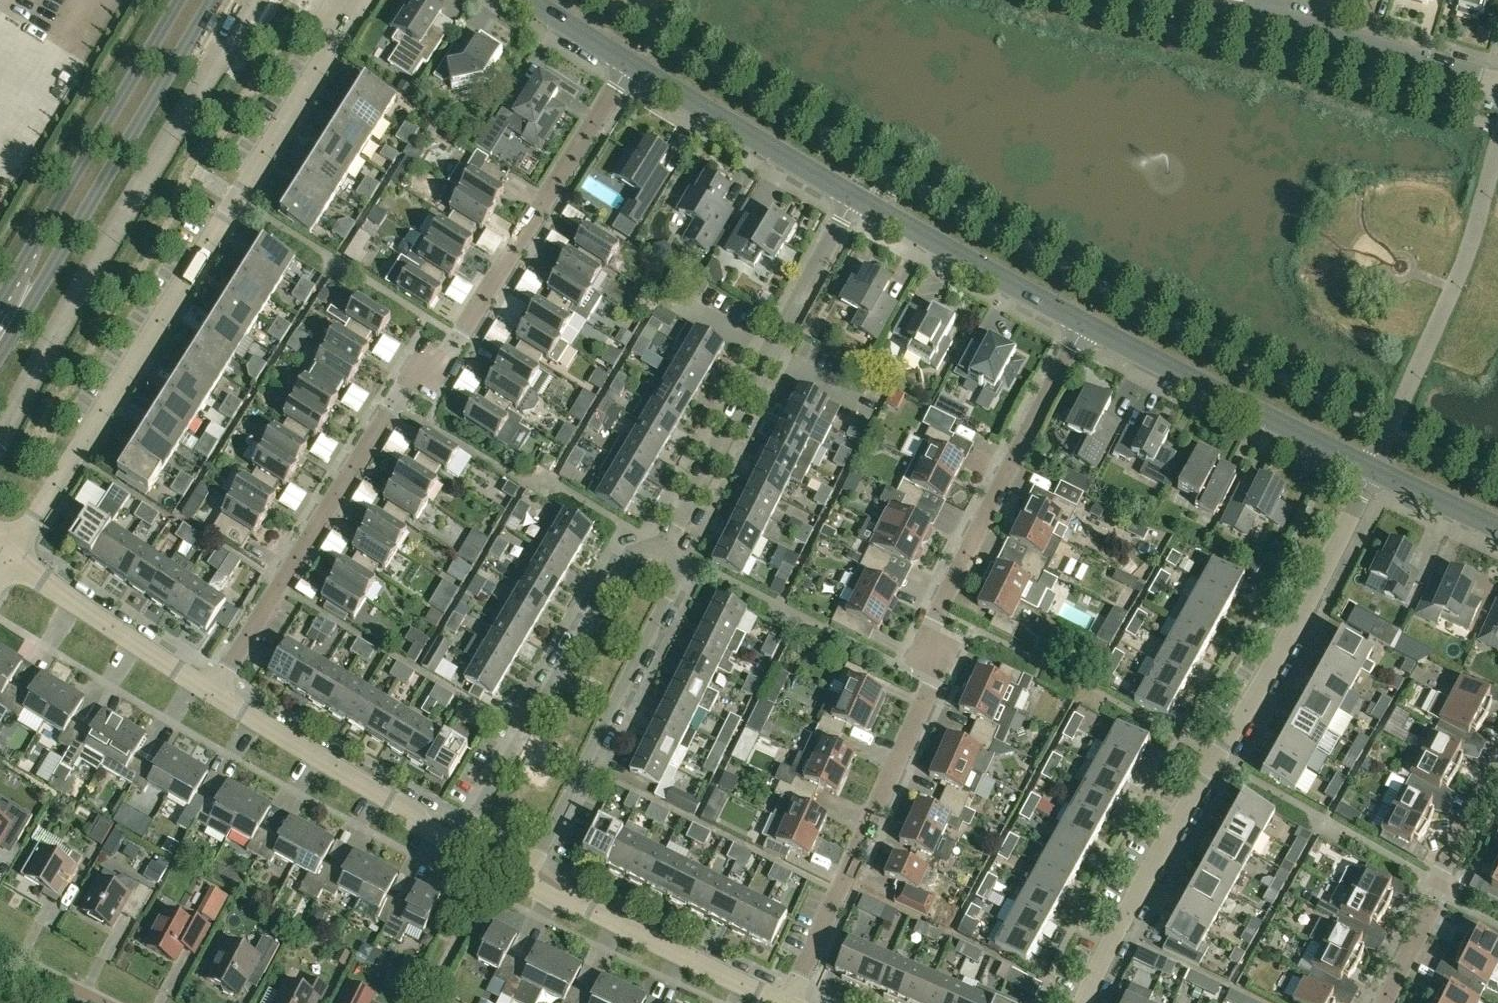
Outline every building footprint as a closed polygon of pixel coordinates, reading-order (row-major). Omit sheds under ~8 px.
[(442,12),(438,10),(440,5),(432,0),(425,0),(424,1),(423,0),(419,0),(409,15),(401,9),(390,26),(398,32),(392,41),(399,46),(388,63),(412,79),(423,62),(427,64),(442,42),(431,35),(430,30),(442,12)] [(1483,15),(1487,0),(1461,0),(1457,13),(1477,19),(1479,14),(1483,15)] [(215,15),(206,31),(212,34),(222,19),(215,15)] [(450,81),(452,90),(497,80),(494,65),(503,52),(481,38),(477,44),(477,47),(468,49),(456,42),(433,77),(442,82),(450,81)] [(491,154),(492,153),(489,151),(494,144),(504,128),(506,126),(505,126),(507,122),(510,124),(511,124),(526,134),(523,139),(540,150),(565,109),(552,101),(558,91),(560,87),(557,85),(560,80),(547,72),(543,77),(540,75),(538,78),(531,89),(520,83),(521,81),(520,80),(495,120),(492,118),(476,145),(491,154)] [(415,85),(405,78),(398,89),(408,95),(414,86),(415,85)] [(353,99),(384,118),(396,98),(366,79),(353,99)] [(372,137),(384,118),(353,99),(341,118),(372,137)] [(359,157),(372,137),(341,118),(329,138),(359,157)] [(407,121),(402,130),(414,137),(419,129),(407,121)] [(402,130),(396,138),(409,146),(411,142),(414,137),(402,130)] [(347,176),(359,157),(329,138),(317,157),(347,176)] [(409,146),(405,152),(419,161),(425,151),(411,142),(409,146)] [(628,150),(612,175),(623,181),(622,182),(637,191),(622,216),(614,229),(630,238),(638,225),(647,211),(665,181),(669,175),(659,169),(668,154),(648,142),(638,156),(628,150)] [(380,155),(393,163),(399,155),(385,146),(380,155)] [(460,190),(461,192),(462,191),(493,210),(493,209),(504,191),(499,188),(506,177),(485,163),(489,158),(478,151),(467,169),(466,169),(463,168),(459,168),(457,170),(451,179),(448,183),(451,185),(460,190)] [(407,156),(391,181),(399,187),(415,162),(407,156)] [(335,196),(347,176),(317,157),(304,177),(335,196)] [(323,215),(335,196),(304,177),(292,196),(323,215)] [(367,177),(361,185),(375,193),(380,185),(367,177)] [(691,192),(679,212),(695,222),(685,239),(707,252),(732,211),(721,204),(729,190),(706,177),(696,195),(691,192)] [(361,185),(356,194),(369,202),(375,193),(361,185)] [(495,211),(493,209),(493,210),(462,191),(461,192),(450,210),(454,213),(451,218),(472,232),(476,226),(482,230),(495,211)] [(310,235),(323,215),(292,196),(280,216),(310,235)] [(376,206),(368,219),(380,227),(388,214),(376,206)] [(788,246),(799,228),(782,218),(780,221),(773,217),(765,230),(745,219),(726,251),(754,268),(761,256),(773,263),(785,244),(788,246)] [(468,238),(472,232),(451,218),(447,224),(441,220),(429,239),(451,253),(461,260),(462,259),(473,241),(468,238)] [(338,222),(337,224),(350,232),(356,224),(349,220),(338,222)] [(337,224),(332,232),(345,241),(350,232),(337,224)] [(587,227),(575,246),(580,249),(601,263),(607,267),(620,247),(613,243),(617,237),(596,224),(592,230),(587,227)] [(360,230),(344,256),(353,261),(361,267),(368,255),(363,252),(372,237),(369,236),(360,230)] [(464,260),(462,259),(461,260),(451,253),(429,239),(422,235),(407,260),(420,268),(441,281),(445,275),(451,280),(464,260)] [(252,259),(283,279),(295,259),(265,239),(252,259)] [(569,251),(557,271),(559,272),(559,271),(590,290),(591,290),(602,272),(597,269),(601,263),(580,249),(576,255),(569,251)] [(401,256),(385,282),(430,310),(442,290),(437,287),(441,281),(420,268),(407,260),(401,256)] [(271,298),(283,279),(252,259),(240,279),(271,298)] [(703,276),(720,286),(723,280),(719,263),(713,259),(703,276)] [(861,313),(854,327),(876,339),(897,302),(895,301),(894,304),(881,296),(889,282),(866,270),(858,283),(853,281),(842,302),(861,313)] [(559,272),(547,290),(552,293),(549,299),(570,312),(587,323),(603,298),(591,290),(590,290),(559,271),(559,272)] [(259,317),(271,298),(240,279),(228,298),(259,317)] [(302,279),(297,288),(310,296),(315,288),(302,279)] [(297,288),(291,296),(305,305),(310,296),(297,288)] [(327,290),(325,288),(318,300),(324,304),(331,292),(327,290)] [(247,337),(259,317),(228,298),(216,317),(247,337)] [(347,326),(368,339),(372,334),(378,338),(391,318),(358,298),(346,317),(350,320),(347,326)] [(538,301),(526,320),(528,321),(548,333),(559,340),(571,321),(566,318),(570,312),(549,299),(545,305),(538,301)] [(926,318),(907,308),(893,333),(912,344),(907,352),(937,369),(952,343),(945,338),(955,319),(933,307),(926,318)] [(234,356),(247,337),(216,317),(204,337),(234,356)] [(286,335),(287,333),(291,326),(276,317),(271,325),(283,333),(286,335)] [(652,318),(648,326),(658,332),(663,325),(652,318)] [(528,321),(516,339),(521,343),(518,348),(539,362),(543,356),(549,360),(557,365),(569,346),(559,340),(548,333),(528,321)] [(685,349),(713,365),(724,346),(688,324),(676,343),(685,349)] [(286,335),(283,333),(271,325),(265,334),(281,343),(286,335)] [(364,345),(368,339),(347,326),(343,332),(337,328),(324,348),(326,349),(327,348),(358,367),(369,348),(364,345)] [(627,345),(629,341),(618,335),(615,341),(626,347),(627,345)] [(222,375),(234,356),(204,337),(192,356),(222,375)] [(641,337),(637,345),(647,351),(652,343),(641,337)] [(973,348),(969,355),(965,353),(957,368),(969,375),(968,378),(985,387),(983,391),(996,398),(1002,385),(1008,388),(1013,379),(1017,372),(1022,363),(1013,358),(1016,352),(993,340),(985,354),(973,348)] [(637,345),(632,353),(643,359),(647,351),(637,345)] [(360,368),(358,367),(327,348),(326,349),(315,367),(319,370),(316,376),(337,389),(341,383),(347,387),(360,368)] [(507,350),(495,370),(497,371),(497,370),(535,394),(538,396),(550,377),(540,371),(535,368),(539,362),(518,348),(514,354),(507,350)] [(702,384),(713,365),(685,349),(674,367),(702,384)] [(210,395),(222,375),(192,356),(180,375),(210,395)] [(249,365),(262,373),(267,365),(254,357),(249,365)] [(256,382),(262,373),(249,365),(247,368),(249,378),(256,382)] [(691,402),(702,384),(674,367),(663,386),(691,402)] [(497,371),(485,389),(490,392),(487,398),(508,411),(512,405),(518,409),(523,412),(533,410),(538,403),(535,394),(497,370),(497,371)] [(609,375),(602,371),(593,386),(601,390),(609,375)] [(619,374),(615,382),(625,388),(630,380),(619,374)] [(198,414),(210,395),(180,375),(168,395),(198,414)] [(333,395),(337,389),(316,376),(312,381),(306,377),(293,397),(295,398),(295,397),(326,417),(327,416),(338,398),(333,395)] [(680,421),(691,402),(663,386),(654,381),(643,399),(680,421)] [(615,382),(610,390),(620,396),(625,388),(615,382)] [(841,407),(829,401),(799,387),(790,407),(831,427),(829,426),(838,407),(840,409),(841,407)] [(1072,411),(1064,427),(1068,428),(1068,429),(1090,440),(1079,460),(1095,468),(1118,424),(1103,416),(1111,402),(1088,390),(1076,413),(1072,411)] [(186,433),(198,414),(168,395),(155,414),(186,433)] [(225,404),(237,412),(243,403),(230,395),(225,404)] [(329,417),(327,416),(326,417),(295,397),(295,398),(284,416),(288,419),(285,425),(306,438),(310,432),(316,437),(329,417)] [(941,397),(934,410),(947,416),(956,421),(963,425),(970,411),(941,397)] [(476,400),(464,419),(497,440),(507,446),(519,427),(509,420),(504,417),(508,411),(487,398),(483,404),(476,400)] [(669,440),(680,421),(643,399),(632,418),(641,423),(669,440)] [(232,421),(237,412),(225,404),(219,413),(232,421)] [(583,420),(588,411),(584,409),(577,405),(574,411),(571,416),(577,420),(581,422),(583,420)] [(831,428),(831,427),(790,407),(780,426),(820,446),(821,447),(822,446),(821,445),(829,427),(831,428)] [(934,410),(931,408),(924,421),(940,429),(947,416),(934,410)] [(597,411),(593,419),(603,425),(608,417),(597,411)] [(174,453),(186,433),(155,414),(143,433),(174,453)] [(593,419),(588,427),(598,433),(603,425),(593,419)] [(1165,486),(1176,464),(1172,462),(1176,454),(1162,447),(1169,432),(1148,421),(1141,434),(1127,427),(1114,453),(1129,461),(1133,454),(1147,461),(1140,473),(1165,486)] [(658,458),(669,440),(641,423),(630,441),(658,458)] [(302,444),(306,438),(285,425),(281,431),(275,427),(262,447),(264,448),(264,447),(295,466),(296,466),(307,447),(302,444)] [(811,466),(820,446),(780,426),(770,446),(811,466)] [(847,435),(858,441),(862,433),(851,427),(847,435)] [(921,465),(953,481),(964,461),(946,452),(952,439),(930,428),(923,442),(913,461),(921,465)] [(416,460),(437,473),(441,467),(447,471),(459,452),(427,431),(415,451),(420,454),(416,460)] [(162,472),(174,453),(143,433),(131,453),(162,472)] [(200,442),(213,451),(219,442),(206,434),(200,442)] [(562,434),(557,442),(567,447),(571,439),(562,434)] [(647,477),(658,458),(630,441),(621,436),(610,455),(647,477)] [(208,459),(213,451),(200,442),(195,451),(208,459)] [(761,465),(790,479),(801,485),(811,466),(770,446),(761,465)] [(298,467),(296,466),(295,466),(264,447),(264,448),(253,466),(257,469),(253,475),(275,488),(278,482),(285,486),(298,467)] [(841,447),(837,455),(848,460),(852,452),(841,447)] [(1214,469),(1216,467),(1220,458),(1198,447),(1178,489),(1199,500),(1196,506),(1214,515),(1218,506),(1221,507),(1236,477),(1234,476),(1235,472),(1221,465),(1218,471),(1214,469)] [(575,449),(571,456),(581,463),(586,455),(575,449)] [(149,492),(162,472),(131,453),(120,471),(128,476),(127,478),(149,492)] [(636,495),(647,477),(610,455),(599,473),(608,479),(636,495)] [(837,455),(833,463),(844,468),(848,460),(837,455)] [(571,456),(566,464),(576,470),(581,463),(571,456)] [(547,457),(541,466),(550,471),(555,462),(547,457)] [(434,479),(437,473),(416,460),(412,466),(405,461),(393,481),(395,482),(395,481),(426,501),(427,500),(438,482),(434,479)] [(943,501),(953,481),(921,465),(913,461),(897,493),(919,504),(926,492),(943,501)] [(780,499),(790,479),(761,465),(751,484),(780,499)] [(176,481),(189,489),(194,481),(181,473),(176,481)] [(271,494),(275,488),(253,475),(250,480),(244,476),(231,496),(233,497),(233,496),(264,516),(265,515),(276,497),(271,494)] [(1241,487),(1234,501),(1222,525),(1246,536),(1256,516),(1278,527),(1279,524),(1282,525),(1288,513),(1285,511),(1287,508),(1277,504),(1284,490),(1261,478),(1254,493),(1241,487)] [(624,514),(636,495),(608,479),(602,489),(593,484),(587,492),(624,514)] [(503,480),(497,490),(505,495),(511,485),(503,480)] [(184,498),(189,489),(176,481),(171,490),(184,498)] [(428,501),(427,500),(426,501),(395,481),(395,482),(384,500),(389,503),(385,509),(406,523),(410,517),(416,521),(428,501)] [(771,518),(780,499),(751,484),(741,504),(771,518)] [(822,485),(818,494),(829,499),(833,491),(822,485)] [(91,557),(111,527),(131,497),(114,486),(95,516),(91,514),(71,544),(91,557)] [(919,504),(897,493),(887,488),(880,500),(891,506),(881,525),(921,546),(922,544),(927,543),(932,534),(930,528),(931,526),(913,517),(919,504)] [(818,494),(814,502),(825,507),(829,499),(818,494)] [(195,495),(183,514),(192,519),(203,500),(195,495)] [(267,516),(265,515),(264,516),(233,496),(233,497),(212,531),(242,549),(251,534),(254,536),(267,516)] [(1030,501),(1020,521),(1060,541),(1066,529),(1077,508),(1054,497),(1048,509),(1030,501)] [(520,502),(516,509),(526,516),(531,508),(520,502)] [(1105,508),(1094,502),(1090,510),(1101,515),(1105,508)] [(142,522),(151,510),(142,504),(134,517),(142,522)] [(761,537),(771,518),(741,504),(732,523),(761,537)] [(593,529),(565,512),(556,507),(545,526),(581,548),(593,529)] [(402,529),(406,523),(385,509),(381,515),(374,511),(362,531),(364,532),(364,531),(395,550),(396,550),(407,531),(402,529)] [(516,509),(511,517),(521,523),(526,516),(516,509)] [(151,510),(142,522),(151,528),(159,515),(151,510)] [(1129,520),(1124,530),(1145,540),(1150,530),(1139,524),(1129,520)] [(1010,540),(1010,541),(1028,550),(1022,562),(1044,573),(1051,560),(1060,541),(1020,521),(1010,540)] [(751,557),(761,537),(732,523),(722,542),(751,557)] [(183,543),(192,530),(183,524),(175,537),(183,543)] [(803,524),(799,532),(809,538),(814,530),(803,524)] [(920,547),(921,546),(881,525),(864,558),(887,569),(893,557),(911,566),(912,563),(918,562),(922,553),(920,547)] [(570,566),(581,548),(545,526),(534,545),(542,550),(570,566)] [(838,533),(824,526),(820,535),(833,542),(838,533)] [(110,570),(130,540),(111,527),(91,557),(96,561),(95,563),(106,570),(107,568),(110,570)] [(192,530),(183,543),(192,548),(195,543),(200,535),(192,530)] [(397,551),(396,550),(395,550),(364,531),(364,532),(352,550),(358,553),(354,559),(375,572),(379,566),(385,570),(397,551)] [(465,544),(480,553),(488,541),(473,532),(465,544)] [(799,532),(794,540),(805,546),(809,538),(799,532)] [(200,535),(195,543),(206,549),(210,542),(200,535)] [(498,539),(494,546),(504,553),(509,545),(498,539)] [(129,583),(149,553),(130,540),(110,570),(116,573),(114,576),(125,583),(126,581),(129,583)] [(1417,574),(1407,569),(1414,553),(1391,541),(1383,558),(1379,557),(1370,575),(1389,584),(1384,593),(1403,603),(1417,574)] [(741,577),(751,557),(722,542),(712,562),(741,577)] [(559,585),(570,566),(542,550),(534,545),(523,564),(559,585)] [(494,546),(489,554),(500,560),(504,553),(494,546)] [(221,569),(230,555),(220,548),(210,563),(220,569),(221,569)] [(1180,556),(1171,552),(1166,563),(1174,567),(1180,556)] [(148,595),(168,565),(149,553),(129,583),(135,586),(133,588),(144,595),(145,593),(148,595)] [(859,557),(850,553),(848,558),(857,562),(859,557)] [(241,562),(230,555),(221,569),(220,569),(206,590),(186,620),(209,635),(217,624),(214,622),(226,603),(221,600),(220,593),(241,562)] [(881,581),(887,569),(864,558),(854,578),(850,579),(846,586),(849,591),(856,594),(888,610),(898,590),(881,581)] [(371,578),(375,572),(354,559),(350,565),(343,560),(331,580),(333,581),(333,580),(364,600),(365,599),(376,581),(371,578)] [(1193,565),(1184,559),(1178,568),(1188,574),(1193,565)] [(991,564),(983,581),(989,584),(988,586),(1020,602),(1038,611),(1048,592),(1052,594),(1058,580),(1044,573),(1022,562),(1016,574),(998,565),(997,566),(997,567),(991,564)] [(1202,582),(1233,599),(1244,579),(1213,562),(1202,582)] [(458,563),(450,576),(460,582),(468,568),(458,563)] [(783,563),(779,571),(790,576),(794,568),(783,563)] [(548,604),(559,585),(523,564),(512,582),(520,587),(548,604)] [(167,608),(187,578),(168,565),(148,595),(154,599),(152,601),(163,608),(164,606),(167,608)] [(1139,581),(1117,570),(1113,579),(1134,590),(1134,591),(1139,593),(1140,594),(1143,589),(1146,583),(1140,579),(1139,581)] [(1433,579),(1427,593),(1417,615),(1437,624),(1442,614),(1470,626),(1481,601),(1469,595),(1476,581),(1472,579),(1470,575),(1467,573),(1464,571),(1460,571),(1456,572),(1452,570),(1445,585),(1433,579)] [(779,571),(775,579),(786,585),(790,576),(779,571)] [(1154,583),(1162,588),(1168,577),(1160,572),(1154,583)] [(476,576),(472,584),(482,590),(490,594),(494,586),(476,576)] [(186,620),(206,590),(187,578),(167,608),(173,611),(171,613),(182,621),(183,618),(186,620)] [(366,600),(365,599),(364,600),(333,580),(333,581),(321,599),(354,620),(366,600)] [(443,581),(436,593),(451,602),(458,590),(443,581)] [(1222,619),(1233,599),(1202,582),(1191,602),(1222,619)] [(1156,598),(1162,588),(1154,583),(1148,593),(1156,598)] [(472,584),(467,592),(478,598),(482,590),(472,584)] [(988,586),(978,606),(996,615),(989,627),(1012,638),(1019,625),(1011,621),(1020,602),(988,586)] [(537,622),(548,604),(520,587),(509,606),(537,622)] [(878,630),(888,610),(856,594),(850,606),(842,601),(832,623),(854,634),(860,621),(878,630)] [(708,617),(737,631),(747,611),(718,597),(708,617)] [(1490,617),(1480,641),(1497,649),(1497,601),(1490,617)] [(1211,639),(1222,619),(1191,602),(1180,622),(1211,639)] [(526,641),(537,622),(509,606),(498,624),(526,641)] [(431,608),(424,621),(436,628),(443,616),(431,608)] [(1127,615),(1115,608),(1106,624),(1118,631),(1127,615)] [(1131,622),(1140,627),(1146,616),(1137,611),(1131,622)] [(454,613),(450,621),(460,627),(465,619),(454,613)] [(320,634),(328,621),(319,615),(311,628),(320,634)] [(735,654),(745,635),(737,631),(708,617),(698,636),(727,650),(732,653),(735,654)] [(1379,620),(1369,637),(1390,649),(1400,631),(1379,620)] [(328,621),(320,634),(329,639),(336,626),(328,621)] [(450,621),(445,629),(455,635),(460,627),(450,621)] [(1134,638),(1140,627),(1131,622),(1125,633),(1134,638)] [(1199,659),(1211,639),(1180,622),(1169,642),(1199,659)] [(515,659),(526,641),(498,624),(487,643),(515,659)] [(1375,666),(1366,661),(1372,650),(1341,633),(1330,654),(1361,671),(1369,676),(1375,666)] [(515,659),(487,643),(475,636),(464,654),(476,661),(504,678),(515,659)] [(732,653),(727,650),(698,636),(688,655),(718,670),(729,675),(733,667),(727,663),(732,653)] [(1402,636),(1395,652),(1402,656),(1410,640),(1402,636)] [(769,637),(765,645),(776,650),(780,642),(769,637)] [(359,657),(367,644),(358,639),(350,652),(359,657)] [(439,639),(422,667),(434,675),(451,646),(439,639)] [(1188,680),(1199,659),(1169,642),(1157,662),(1188,680)] [(289,686),(308,655),(287,643),(269,674),(289,686)] [(367,644),(359,657),(368,662),(376,649),(367,644)] [(765,645),(761,653),(772,659),(776,650),(765,645)] [(415,663),(422,651),(414,646),(406,658),(415,663)] [(1108,661),(1117,666),(1123,655),(1114,650),(1108,661)] [(23,688),(10,680),(20,665),(22,666),(23,665),(1,652),(0,654),(0,706),(8,711),(23,688)] [(1350,691),(1361,671),(1330,654),(1319,674),(1350,691)] [(309,697),(327,666),(308,655),(289,686),(294,689),(293,691),(304,698),(306,696),(309,697)] [(708,689),(718,670),(688,655),(679,675),(708,689)] [(493,697),(504,678),(476,661),(465,681),(474,686),(469,695),(479,701),(485,692),(493,697)] [(1111,677),(1117,666),(1108,661),(1102,672),(1111,677)] [(399,680),(406,667),(398,662),(390,675),(399,680)] [(1177,700),(1188,680),(1157,662),(1146,683),(1177,700)] [(886,698),(883,694),(883,692),(865,684),(870,673),(847,663),(839,680),(840,680),(841,684),(846,686),(841,698),(878,715),(886,698)] [(1026,694),(1033,680),(1025,675),(1002,665),(996,678),(978,669),(969,690),(1001,705),(1014,711),(1023,692),(1026,694)] [(328,709),(347,678),(327,666),(309,697),(314,701),(313,703),(324,709),(325,707),(328,709)] [(406,667),(399,680),(408,685),(415,672),(406,667)] [(1338,711),(1350,691),(1319,674),(1307,694),(1338,711)] [(703,700),(708,689),(679,675),(669,694),(698,708),(709,714),(714,705),(703,700)] [(1389,686),(1397,691),(1404,680),(1395,675),(1389,686)] [(750,676),(746,684),(757,689),(761,681),(750,676)] [(44,722),(63,690),(42,677),(41,678),(44,680),(35,695),(23,688),(8,711),(20,718),(25,710),(44,722)] [(348,721),(366,690),(347,678),(328,709),(334,712),(332,714),(344,721),(345,719),(348,721)] [(1450,701),(1485,719),(1487,715),(1489,711),(1490,707),(1492,703),(1487,701),(1494,688),(1477,679),(1473,686),(1461,680),(1450,701)] [(1166,720),(1177,700),(1146,683),(1135,703),(1166,720)] [(746,684),(742,692),(753,697),(757,689),(746,684)] [(438,703),(445,690),(437,685),(429,698),(438,703)] [(70,749),(84,725),(72,718),(81,702),(84,704),(85,703),(63,690),(44,722),(63,733),(58,741),(70,749)] [(368,732),(386,701),(366,690),(348,721),(353,724),(352,726),(363,733),(365,731),(368,732)] [(445,690),(438,703),(446,709),(454,696),(445,690)] [(1014,711),(1001,705),(969,690),(959,710),(977,719),(972,731),(995,742),(1003,745),(1018,712),(1014,711)] [(871,731),(878,715),(841,698),(831,693),(822,713),(824,713),(819,725),(842,735),(847,725),(865,733),(865,732),(871,731)] [(1485,719),(1450,701),(1436,693),(1425,714),(1451,727),(1447,734),(1464,743),(1471,730),(1475,733),(1478,731),(1481,727),(1483,723),(1485,719)] [(689,728),(698,708),(669,694),(660,713),(689,728)] [(1327,731),(1338,711),(1307,694),(1296,714),(1327,731)] [(1377,706),(1386,711),(1392,700),(1384,695),(1377,706)] [(754,713),(768,720),(775,705),(761,699),(754,713)] [(387,744),(406,713),(386,701),(368,732),(373,736),(372,738),(383,744),(384,742),(387,744)] [(475,708),(465,702),(456,719),(465,724),(475,708)] [(1366,713),(1371,717),(1377,706),(1375,705),(1372,703),(1366,713)] [(1380,722),(1386,711),(1377,706),(1371,717),(1380,722)] [(407,756),(425,725),(406,713),(387,744),(393,747),(391,749),(403,756),(404,754),(407,756)] [(679,747),(689,728),(660,713),(650,733),(679,747)] [(1069,724),(1078,729),(1084,718),(1075,713),(1069,724)] [(106,759),(125,727),(103,714),(103,715),(106,717),(96,732),(84,725),(70,749),(61,765),(72,772),(87,748),(106,759)] [(730,714),(726,722),(737,728),(741,720),(730,714)] [(1316,751),(1327,731),(1296,714),(1285,734),(1316,751)] [(726,722),(722,731),(733,736),(737,728),(726,722)] [(1403,729),(1389,722),(1383,733),(1403,743),(1409,732),(1403,729)] [(1072,740),(1078,729),(1069,724),(1063,735),(1072,740)] [(427,767),(445,736),(425,725),(407,756),(412,759),(411,761),(422,768),(424,766),(427,767)] [(837,746),(842,735),(819,725),(814,737),(812,736),(803,755),(813,760),(846,775),(855,754),(837,746)] [(1106,745),(1137,762),(1149,742),(1118,725),(1106,745)] [(146,739),(125,727),(106,759),(101,767),(132,785),(146,762),(134,754),(143,739),(146,741),(146,739)] [(990,753),(995,742),(972,731),(966,744),(948,736),(939,756),(972,771),(984,777),(994,755),(990,753)] [(687,751),(679,747),(650,733),(640,752),(677,770),(687,751)] [(1305,771),(1316,751),(1285,734),(1274,754),(1305,771)] [(1458,756),(1464,743),(1447,734),(1444,741),(1432,735),(1421,755),(1456,774),(1458,771),(1460,766),(1462,762),(1463,758),(1458,756)] [(1354,745),(1363,750),(1369,740),(1360,735),(1354,745)] [(449,781),(468,750),(445,736),(427,767),(432,771),(430,774),(441,781),(443,777),(449,781)] [(1126,782),(1137,762),(1106,745),(1095,765),(1126,782)] [(1356,761),(1363,750),(1354,745),(1348,756),(1356,761)] [(169,795),(187,763),(166,751),(165,752),(168,753),(159,769),(146,762),(132,785),(144,792),(149,784),(169,795)] [(668,789),(677,770),(640,752),(630,772),(659,786),(660,785),(668,789)] [(711,753),(707,761),(718,766),(722,758),(711,753)] [(846,775),(813,760),(803,755),(800,754),(792,772),(783,768),(777,781),(814,798),(819,787),(837,795),(846,775)] [(1294,791),(1305,771),(1274,754),(1263,774),(1294,791)] [(1047,766),(1056,770),(1062,759),(1053,755),(1047,766)] [(1454,778),(1456,774),(1421,755),(1411,776),(1422,782),(1419,789),(1436,798),(1443,785),(1446,788),(1449,785),(1451,782),(1454,778)] [(963,790),(972,771),(939,756),(929,776),(948,785),(942,797),(965,808),(971,794),(963,790)] [(707,761),(703,769),(714,774),(718,766),(707,761)] [(1365,761),(1361,768),(1368,772),(1372,765),(1365,761)] [(195,822),(209,798),(213,790),(201,783),(205,775),(208,776),(209,775),(187,763),(169,795),(188,806),(177,825),(189,832),(195,822)] [(1115,802),(1126,782),(1095,765),(1084,785),(1115,802)] [(1050,781),(1056,770),(1047,766),(1041,776),(1050,781)] [(53,777),(41,769),(36,777),(49,784),(53,777)] [(1331,785),(1340,790),(1346,779),(1337,774),(1331,785)] [(1044,791),(1048,784),(1039,780),(1036,786),(1044,791)] [(809,808),(814,798),(777,781),(777,782),(780,783),(775,793),(782,797),(773,816),(818,837),(827,816),(809,808)] [(1104,822),(1115,802),(1084,785),(1073,805),(1104,822)] [(1333,800),(1340,790),(1331,785),(1325,795),(1333,800)] [(227,839),(231,831),(250,798),(228,786),(227,787),(230,789),(221,805),(209,798),(195,822),(227,839)] [(700,803),(673,789),(666,802),(694,816),(700,803)] [(1429,811),(1436,798),(1419,789),(1415,796),(1403,790),(1400,795),(1389,790),(1382,805),(1427,829),(1429,825),(1431,821),(1433,816),(1434,812),(1429,811)] [(641,798),(631,793),(624,806),(634,811),(641,798)] [(1232,816),(1263,833),(1274,813),(1243,795),(1232,816)] [(1024,807),(1033,812),(1039,801),(1030,796),(1024,807)] [(974,812),(965,808),(942,797),(936,810),(918,802),(909,822),(942,837),(947,826),(959,832),(963,822),(969,825),(974,812)] [(274,825),(263,819),(268,810),(271,811),(271,810),(250,798),(231,831),(251,842),(246,850),(259,857),(272,832),(270,832),(274,825)] [(6,833),(18,840),(33,816),(10,803),(9,806),(0,820),(0,844),(6,833)] [(654,821),(661,808),(652,803),(645,817),(654,821)] [(1093,842),(1104,822),(1073,805),(1062,825),(1093,842)] [(1425,833),(1427,829),(1382,805),(1371,825),(1382,830),(1382,831),(1383,832),(1379,839),(1406,854),(1414,840),(1418,843),(1420,840),(1423,836),(1425,833)] [(1027,823),(1033,812),(1024,807),(1019,818),(1027,823)] [(661,808),(654,821),(663,826),(670,812),(661,808)] [(809,857),(818,837),(773,816),(764,837),(768,839),(763,849),(786,860),(791,849),(809,857)] [(1252,853),(1263,833),(1232,816),(1221,836),(1252,853)] [(295,865),(313,833),(291,821),(290,822),(293,823),(284,839),(272,832),(259,857),(271,863),(275,855),(295,865)] [(607,865),(623,833),(601,822),(585,854),(607,865)] [(936,849),(942,837),(909,822),(900,843),(918,851),(912,863),(927,870),(926,871),(935,875),(945,852),(936,849)] [(103,845),(111,830),(99,823),(90,838),(103,845)] [(695,842),(702,828),(693,824),(686,837),(695,842)] [(1082,862),(1093,842),(1062,825),(1051,845),(1082,862)] [(702,828),(695,842),(704,846),(711,833),(702,828)] [(322,891),(335,867),(322,860),(331,844),(334,845),(334,844),(313,833),(295,865),(314,876),(304,895),(317,902),(322,891)] [(627,875),(643,843),(623,833),(607,865),(610,867),(609,869),(621,875),(622,873),(627,875)] [(1241,873),(1252,853),(1221,836),(1210,856),(1241,873)] [(1003,847),(1011,852),(1017,841),(1009,837),(1003,847)] [(1292,849),(1301,854),(1307,843),(1298,839),(1292,849)] [(648,886),(664,853),(643,843),(627,875),(631,877),(629,879),(641,885),(642,883),(648,886)] [(39,844),(21,875),(61,898),(79,867),(78,866),(83,858),(73,852),(68,860),(39,844)] [(736,862),(743,849),(734,844),(727,858),(736,862)] [(1071,882),(1082,862),(1051,845),(1040,865),(1071,882)] [(1006,863),(1011,852),(1003,847),(997,858),(1006,863)] [(743,849),(736,862),(745,867),(752,853),(743,849)] [(1295,865),(1301,854),(1292,849),(1286,860),(1295,865)] [(186,866),(191,857),(182,852),(177,861),(186,866)] [(668,896),(684,863),(664,853),(648,886),(651,887),(650,890),(662,895),(663,893),(668,896)] [(359,899),(376,866),(354,855),(354,856),(356,857),(348,873),(335,867),(322,891),(335,898),(339,889),(359,899)] [(927,870),(912,863),(894,855),(884,876),(903,884),(895,902),(924,916),(933,898),(926,895),(930,886),(934,884),(936,879),(935,875),(926,871),(927,870)] [(1229,893),(1241,873),(1210,856),(1199,876),(1229,893)] [(151,864),(145,875),(159,883),(170,865),(159,858),(154,866),(151,864)] [(689,906),(705,874),(684,863),(668,896),(671,897),(670,900),(682,905),(683,903),(689,906)] [(777,882),(784,869),(775,864),(768,878),(777,882)] [(1395,880),(1378,871),(1366,864),(1362,872),(1356,869),(1347,871),(1339,886),(1386,911),(1388,907),(1390,902),(1392,897),(1392,894),(1388,893),(1395,880)] [(1496,864),(1494,868),(1492,872),(1491,876),(1490,880),(1494,882),(1487,896),(1497,901),(1497,865),(1496,864)] [(1059,903),(1071,882),(1040,865),(1029,885),(1059,903)] [(387,924),(399,900),(386,893),(395,877),(397,879),(398,878),(376,866),(359,899),(353,911),(373,921),(374,918),(387,924)] [(784,869),(777,882),(786,887),(793,873),(784,869)] [(235,874),(228,887),(239,892),(240,893),(246,880),(247,880),(246,880),(246,879),(235,874)] [(709,916),(725,884),(705,874),(689,906),(692,907),(691,910),(702,916),(704,913),(709,916)] [(99,878),(81,910),(113,928),(130,897),(145,906),(153,892),(124,876),(116,878),(111,885),(99,878)] [(1218,913),(1229,893),(1199,876),(1188,896),(1218,913)] [(981,888),(990,892),(996,881),(987,877),(981,888)] [(1270,890),(1278,894),(1284,884),(1276,879),(1270,890)] [(730,926),(746,894),(725,884),(709,916),(712,918),(711,920),(723,926),(724,924),(730,926)] [(1048,923),(1059,903),(1029,885),(1017,906),(1048,923)] [(1383,915),(1386,911),(1339,886),(1328,906),(1334,910),(1331,917),(1337,920),(1365,935),(1372,922),(1376,925),(1379,922),(1381,918),(1383,915)] [(439,903),(441,899),(418,888),(417,889),(420,890),(412,907),(399,900),(387,924),(382,933),(401,943),(410,926),(424,933),(431,919),(436,921),(444,905),(439,903)] [(984,903),(990,892),(981,888),(975,899),(984,903)] [(1272,905),(1278,894),(1270,890),(1263,900),(1272,905)] [(750,936),(766,904),(746,894),(730,926),(733,928),(732,930),(743,936),(744,934),(750,936)] [(1207,933),(1218,913),(1188,896),(1177,916),(1207,933)] [(1320,902),(1316,909),(1331,917),(1334,910),(1328,906),(1320,902)] [(883,920),(888,908),(879,903),(874,916),(883,920)] [(766,904),(750,936),(771,947),(787,914),(766,904)] [(980,911),(971,906),(965,917),(974,922),(980,911)] [(1037,943),(1048,923),(1017,906),(1006,926),(1037,943)] [(888,908),(883,920),(892,924),(897,912),(888,908)] [(175,962),(183,947),(193,953),(208,926),(186,914),(183,919),(167,910),(147,947),(175,962)] [(280,919),(269,914),(264,926),(268,928),(274,930),(275,928),(277,929),(281,930),(284,922),(280,920),(279,920),(280,919)] [(1201,944),(1207,933),(1177,916),(1165,936),(1168,938),(1161,949),(1197,966),(1207,947),(1201,944)] [(1247,929),(1256,934),(1262,923),(1253,918),(1247,929)] [(1337,920),(1333,927),(1320,919),(1309,940),(1322,947),(1357,966),(1359,962),(1361,958),(1362,953),(1364,949),(1359,948),(1365,935),(1337,920)] [(319,926),(309,921),(303,930),(314,936),(319,926)] [(925,937),(930,927),(919,922),(914,932),(925,937)] [(1497,967),(1497,933),(1481,925),(1478,932),(1475,938),(1471,935),(1466,942),(1463,946),(1461,950),(1497,967)] [(494,978),(506,985),(519,960),(507,955),(516,937),(494,926),(492,930),(487,927),(480,941),(486,944),(478,960),(498,970),(494,978)] [(1026,963),(1037,943),(1006,926),(995,946),(1026,963)] [(930,927),(925,937),(937,942),(941,932),(930,927)] [(1250,945),(1256,934),(1247,929),(1241,940),(1250,945)] [(221,954),(207,980),(222,988),(223,992),(231,996),(235,994),(239,997),(254,969),(265,974),(280,946),(263,937),(254,955),(224,939),(216,952),(221,954)] [(855,985),(870,949),(849,940),(835,971),(844,975),(842,979),(855,985)] [(966,957),(972,947),(961,942),(955,951),(966,957)] [(363,944),(357,955),(368,961),(373,949),(363,944)] [(972,947),(966,957),(978,963),(983,953),(972,947)] [(1355,970),(1357,966),(1322,947),(1308,975),(1337,990),(1344,976),(1348,980),(1350,977),(1353,973),(1355,970)] [(543,992),(559,959),(538,948),(530,966),(519,960),(506,985),(501,995),(514,1002),(517,1002),(537,1002),(543,992)] [(351,954),(341,949),(335,961),(345,966),(351,954)] [(374,949),(366,964),(377,970),(384,954),(374,949)] [(878,989),(891,958),(870,949),(855,985),(868,991),(870,986),(878,989)] [(1230,960),(1238,965),(1245,953),(1236,949),(1230,960)] [(1497,967),(1461,950),(1460,954),(1458,958),(1456,966),(1461,967),(1454,981),(1483,995),(1487,987),(1497,992),(1497,967)] [(1161,972),(1167,960),(1158,956),(1152,968),(1161,972)] [(897,1002),(912,968),(891,958),(878,989),(885,993),(884,997),(897,1002)] [(583,992),(572,986),(581,969),(559,959),(543,992),(563,1002),(562,1002),(578,1002),(583,992)] [(1167,960),(1161,972),(1171,976),(1176,964),(1167,960)] [(1006,981),(1012,969),(1003,964),(997,976),(1006,981)] [(933,977),(912,968),(897,1002),(922,1002),(933,977)] [(1012,969),(1006,981),(1015,986),(1022,974),(1012,969)] [(1203,992),(1208,979),(1197,974),(1192,986),(1196,988),(1203,992)] [(1337,990),(1308,975),(1303,983),(1293,977),(1284,994),(1294,1000),(1293,1002),(1294,1002),(1331,1002),(1330,1002),(1337,990)] [(954,986),(933,977),(922,1002),(946,1002),(954,986)] [(1208,979),(1203,992),(1214,997),(1220,985),(1208,979)] [(276,1002),(316,1002),(319,999),(320,1000),(326,988),(310,980),(304,990),(287,981),(276,1002)] [(624,990),(603,980),(598,989),(587,984),(583,992),(578,1002),(618,1002),(624,990)] [(1483,995),(1454,981),(1448,994),(1444,991),(1441,994),(1438,998),(1436,1001),(1435,1002),(1479,1002),(1483,995)] [(341,1002),(370,1002),(372,998),(371,994),(351,984),(341,1002)] [(1153,993),(1131,984),(1123,1002),(1149,1002),(1153,993)] [(975,995),(954,986),(946,1002),(971,1002),(975,995)] [(1198,1001),(1203,992),(1196,988),(1192,998),(1198,1001)] [(646,1000),(624,990),(618,1002),(644,1002),(646,1000)] [(1250,1000),(1239,994),(1234,1002),(1248,1002),(1250,1000)] [(975,995),(971,1002),(994,1002),(975,995)]
